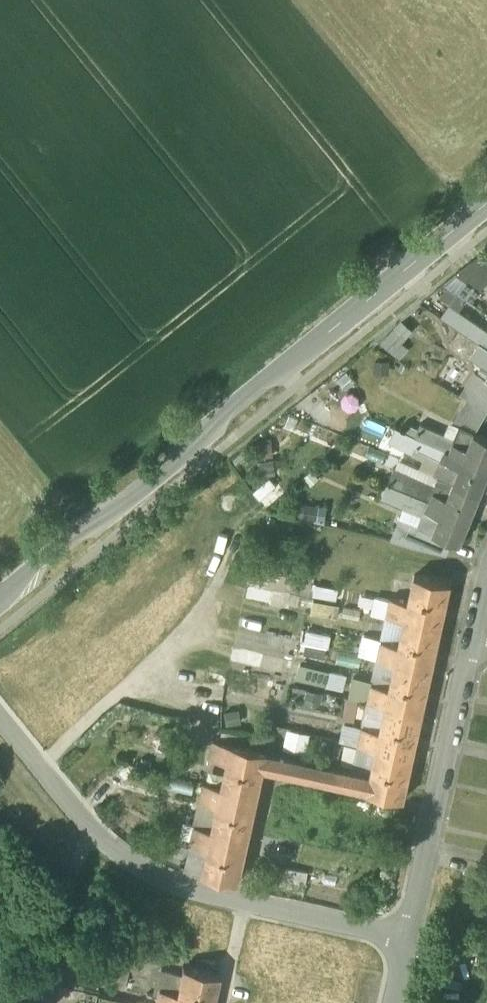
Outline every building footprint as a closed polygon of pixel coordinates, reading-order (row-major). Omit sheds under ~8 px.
[(398,354),(417,331),(402,318),(383,342),(398,354)] [(473,356),(480,361),(486,351),(486,347),(481,343),(473,356)] [(455,438),(439,431),(433,444),(450,452),(454,443),(455,438)] [(475,432),(468,449),(454,443),(450,452),(486,467),(486,438),(475,432)] [(450,452),(446,461),(461,467),(454,483),(480,493),(486,477),(486,467),(450,452)] [(480,493),(454,483),(448,498),(434,492),(430,501),(470,518),(480,493)] [(430,501),(415,494),(411,503),(426,510),(430,501)] [(470,518),(430,501),(426,510),(441,516),(434,531),(434,532),(451,540),(460,543),(470,518)] [(441,516),(426,510),(420,525),(434,531),(441,516)] [(434,531),(420,525),(404,518),(397,535),(421,545),(420,547),(448,554),(451,540),(434,532),(434,531)] [(451,582),(416,574),(410,602),(391,597),(388,614),(406,618),(442,626),(451,582)] [(276,590),(274,594),(249,587),(246,595),(289,607),(292,595),(276,590)] [(241,617),(238,630),(250,633),(251,630),(265,633),(263,642),(291,649),(293,639),(278,636),(281,625),(241,617)] [(442,626),(406,618),(400,645),(382,641),(378,657),(397,662),(432,669),(442,626)] [(283,674),(287,657),(235,645),(232,662),(283,674)] [(432,669),(397,662),(391,688),(372,684),(369,700),(387,704),(423,712),(432,669)] [(423,712),(387,704),(382,731),(363,727),(359,743),(378,747),(414,755),(423,712)] [(268,751),(214,739),(211,756),(229,760),(223,786),(259,794),(265,767),(268,752),(268,751)] [(414,755),(378,747),(372,774),(369,790),(369,791),(404,799),(414,755)] [(345,769),(268,752),(265,767),(342,784),(345,769)] [(372,774),(345,769),(342,784),(369,790),(372,774)] [(223,786),(205,782),(201,799),(219,803),(214,830),(249,837),(259,794),(223,786)] [(214,830),(195,826),(192,842),(210,846),(204,874),(240,882),(249,837),(214,830)] [(126,987),(130,967),(140,969),(142,955),(120,951),(115,985),(126,987)] [(184,966),(178,994),(159,990),(157,1002),(213,1002),(219,974),(184,966)]
